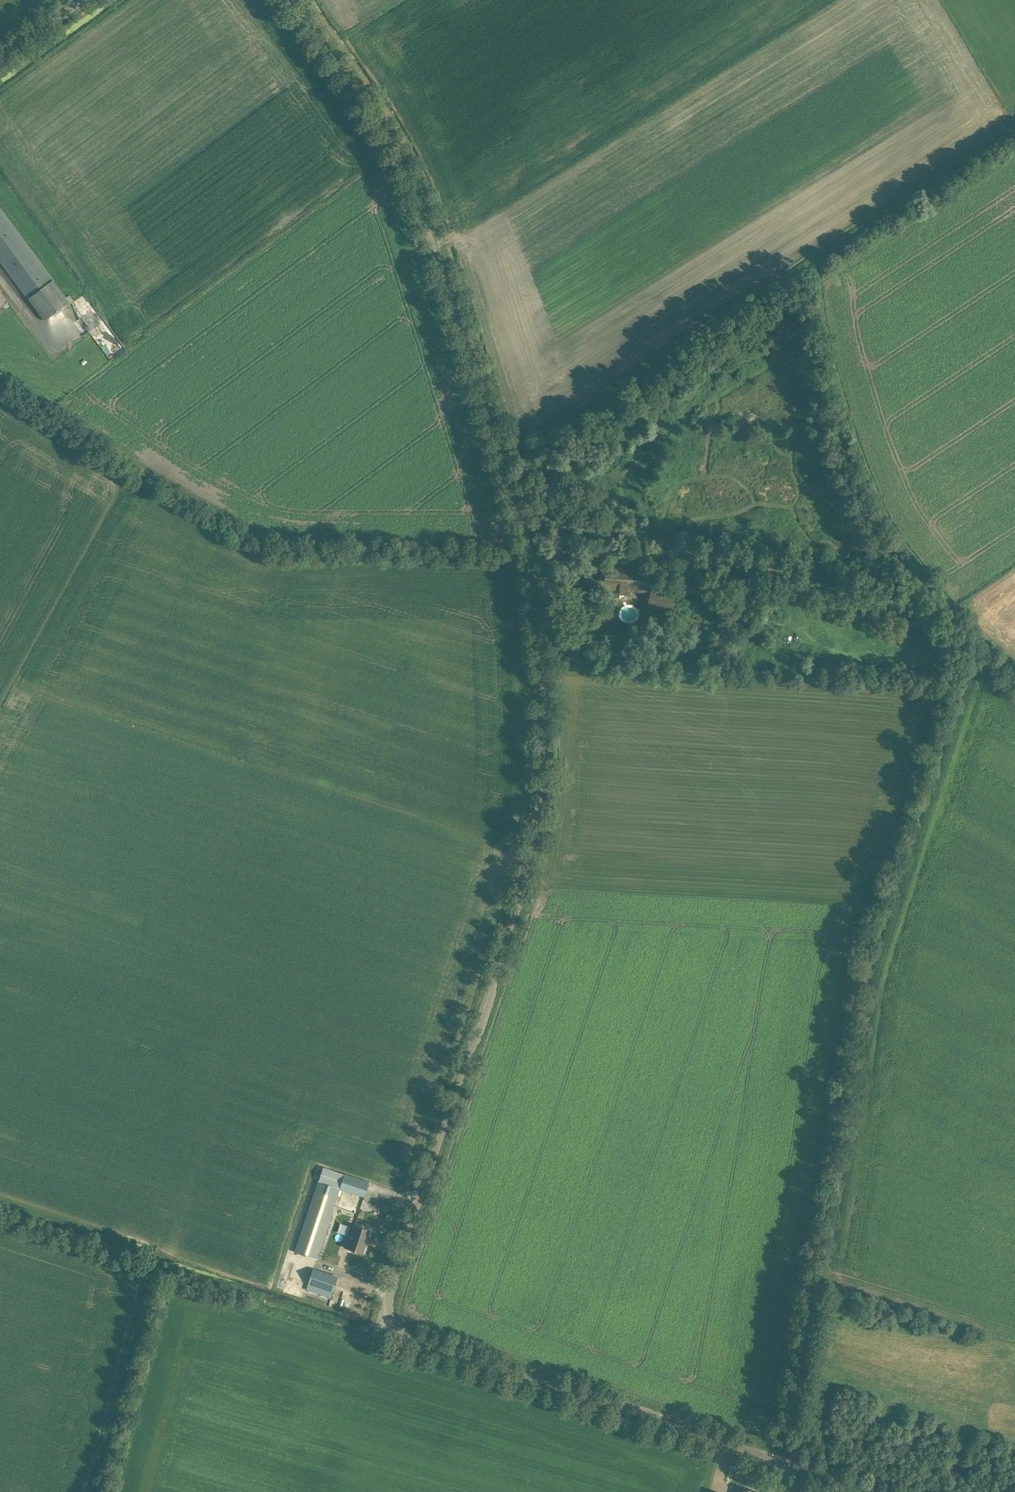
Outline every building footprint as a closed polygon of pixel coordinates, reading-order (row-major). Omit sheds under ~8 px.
[(42,316),(45,320),(69,302),(66,298),(0,209),(0,259),(42,316)] [(648,590),(649,569),(601,567),(601,588),(648,590)] [(651,609),(653,606),(673,610),(676,597),(651,592),(647,604),(647,608),(651,609)] [(622,606),(622,621),(636,620),(635,606),(622,606)] [(323,1167),(295,1252),(307,1256),(317,1259),(340,1188),(364,1196),(369,1182),(323,1167)] [(348,1239),(345,1247),(363,1253),(370,1230),(355,1225),(350,1240),(348,1239)] [(338,1277),(328,1274),(313,1269),(306,1289),(331,1297),(333,1291),(338,1277)]
